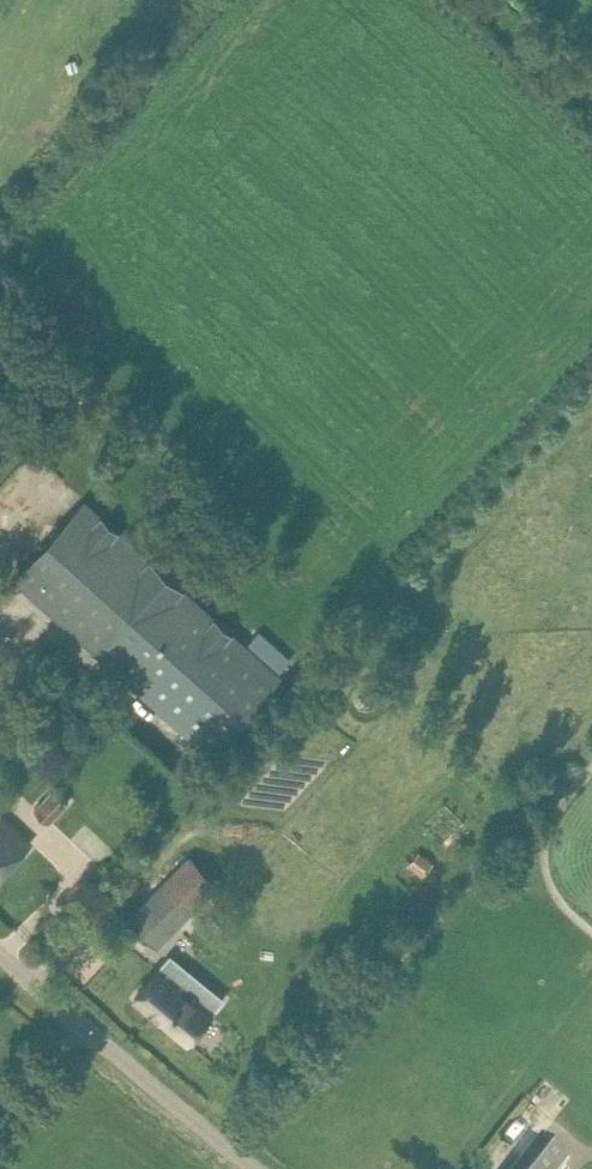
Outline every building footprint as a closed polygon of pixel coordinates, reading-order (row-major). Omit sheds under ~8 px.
[(15,578),(211,754),(282,676),(85,500),(15,578)] [(80,811),(56,787),(36,808),(60,831),(80,811)] [(31,843),(0,812),(0,875),(31,843)] [(164,880),(128,916),(159,946),(222,883),(189,850),(161,878),(164,880)] [(407,864),(423,876),(434,863),(418,850),(407,864)] [(171,958),(159,972),(157,971),(135,997),(190,1042),(211,1015),(210,1014),(197,1003),(209,988),(171,958)] [(570,1155),(544,1134),(516,1168),(559,1168),(570,1155)]
